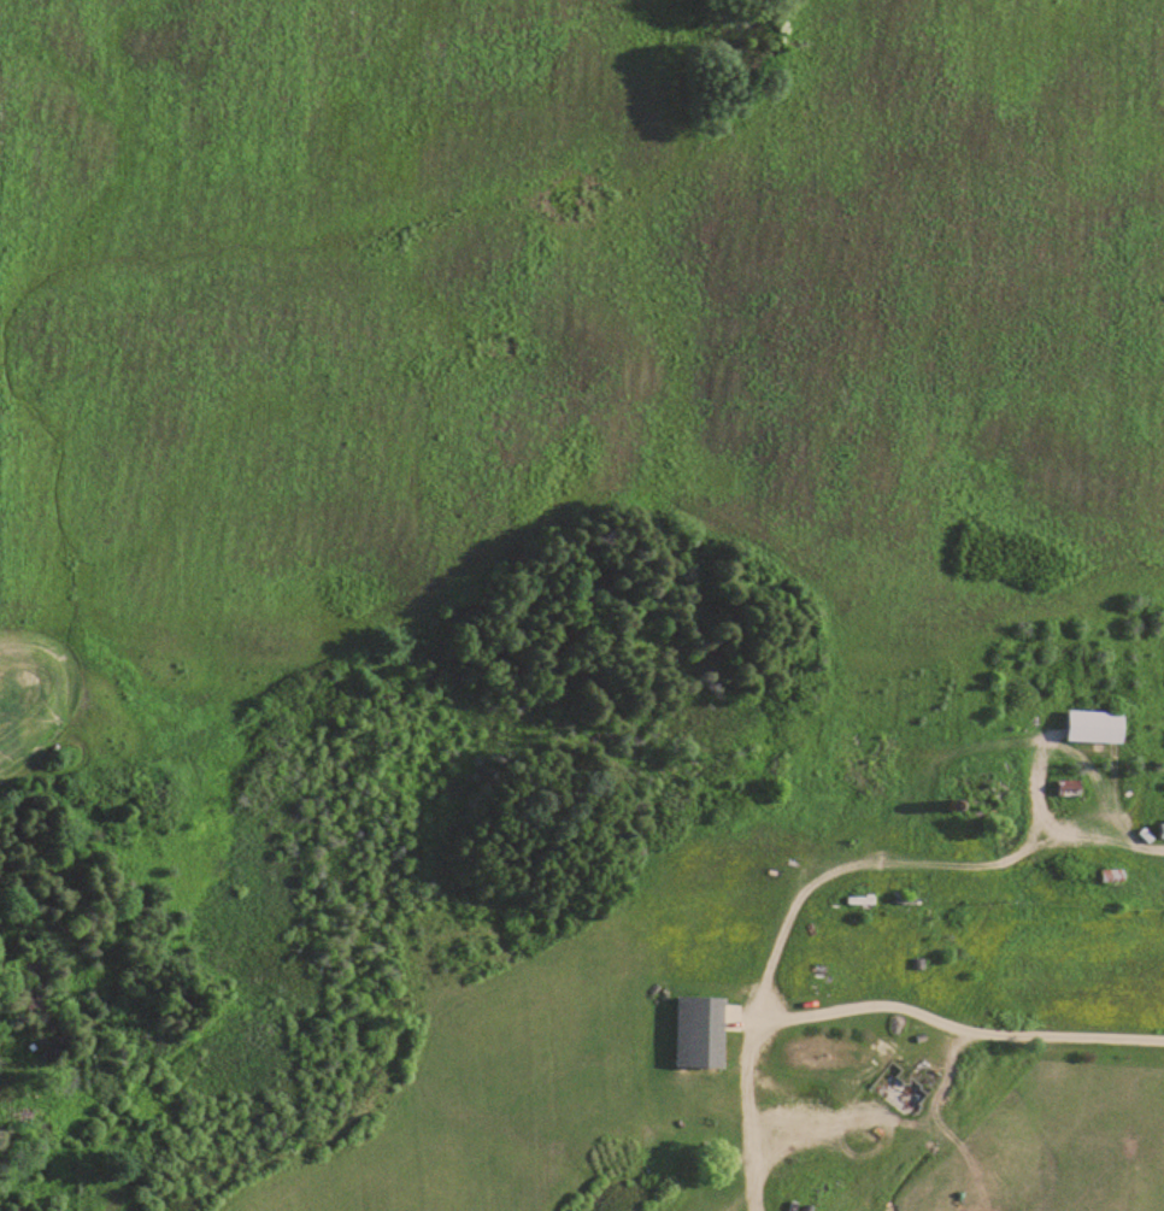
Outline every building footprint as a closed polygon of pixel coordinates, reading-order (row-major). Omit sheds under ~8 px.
[(1070,742),(1126,743),(1127,712),(1071,712),(1070,742)] [(1083,781),(1059,781),(1059,796),(1083,796),(1083,781)] [(678,1068),(726,1068),(727,998),(679,997),(678,1068)]
